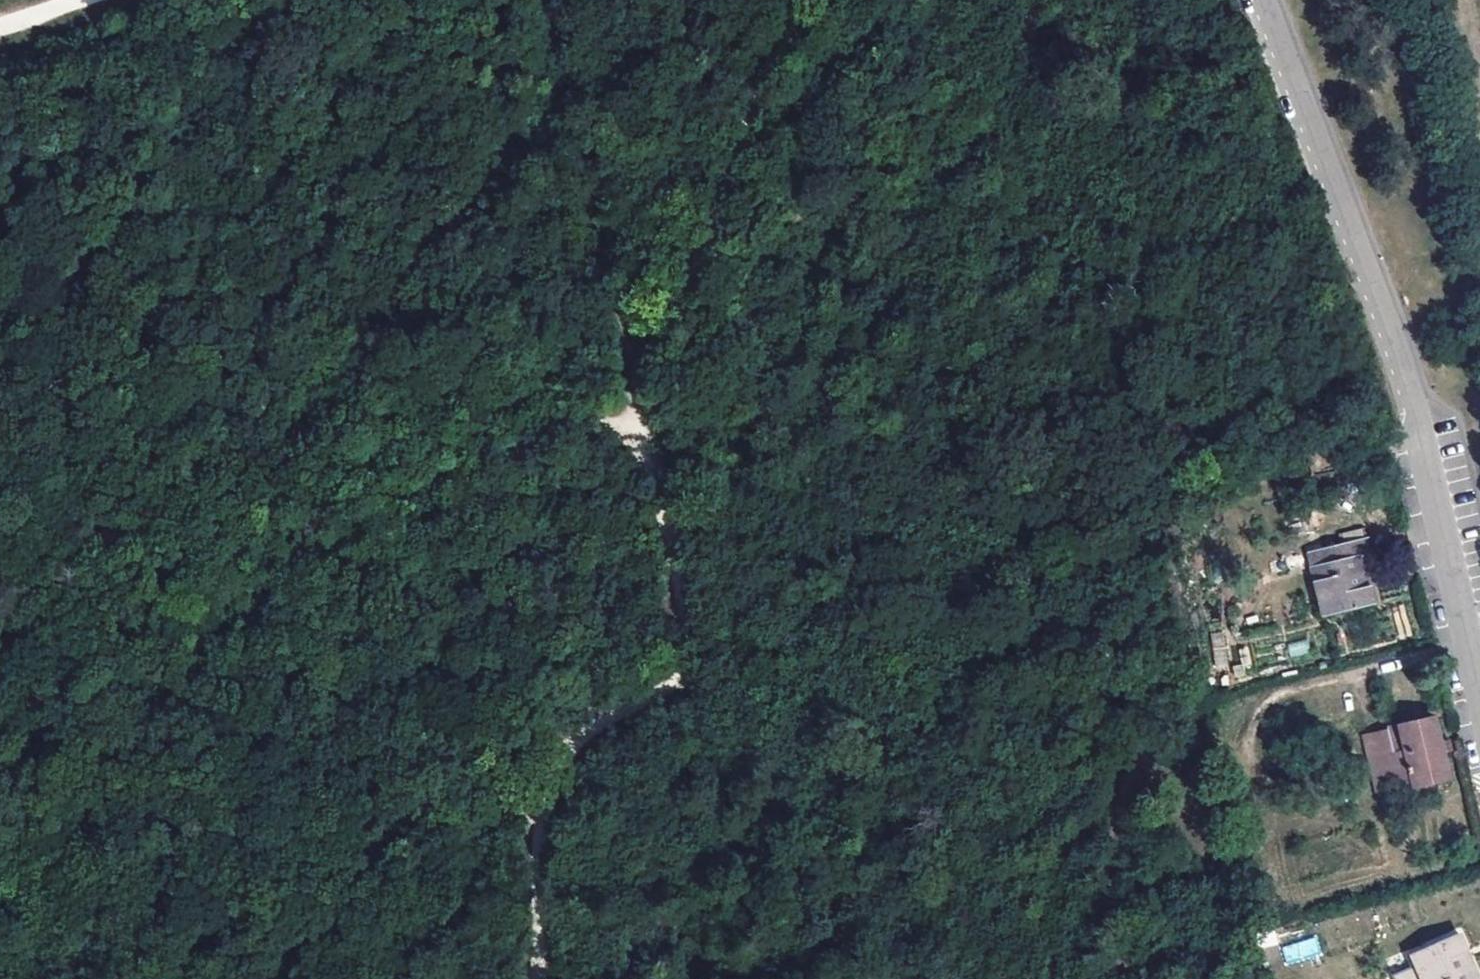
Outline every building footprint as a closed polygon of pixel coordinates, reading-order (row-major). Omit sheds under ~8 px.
[(1367,536),(1308,550),(1324,615),(1373,603),(1369,587),(1365,587),(1357,557),(1372,553),(1367,536)] [(1213,663),(1226,663),(1225,632),(1212,633),(1213,663)] [(1306,640),(1287,643),(1289,656),(1309,653),(1306,640)] [(1434,717),(1363,733),(1378,793),(1448,778),(1442,753),(1439,741),(1434,717)] [(1439,741),(1442,753),(1451,751),(1448,739),(1439,741)] [(1423,978),(1473,978),(1462,952),(1466,951),(1459,934),(1413,954),(1423,978)] [(1316,936),(1282,946),(1287,964),(1322,954),(1316,936)]
